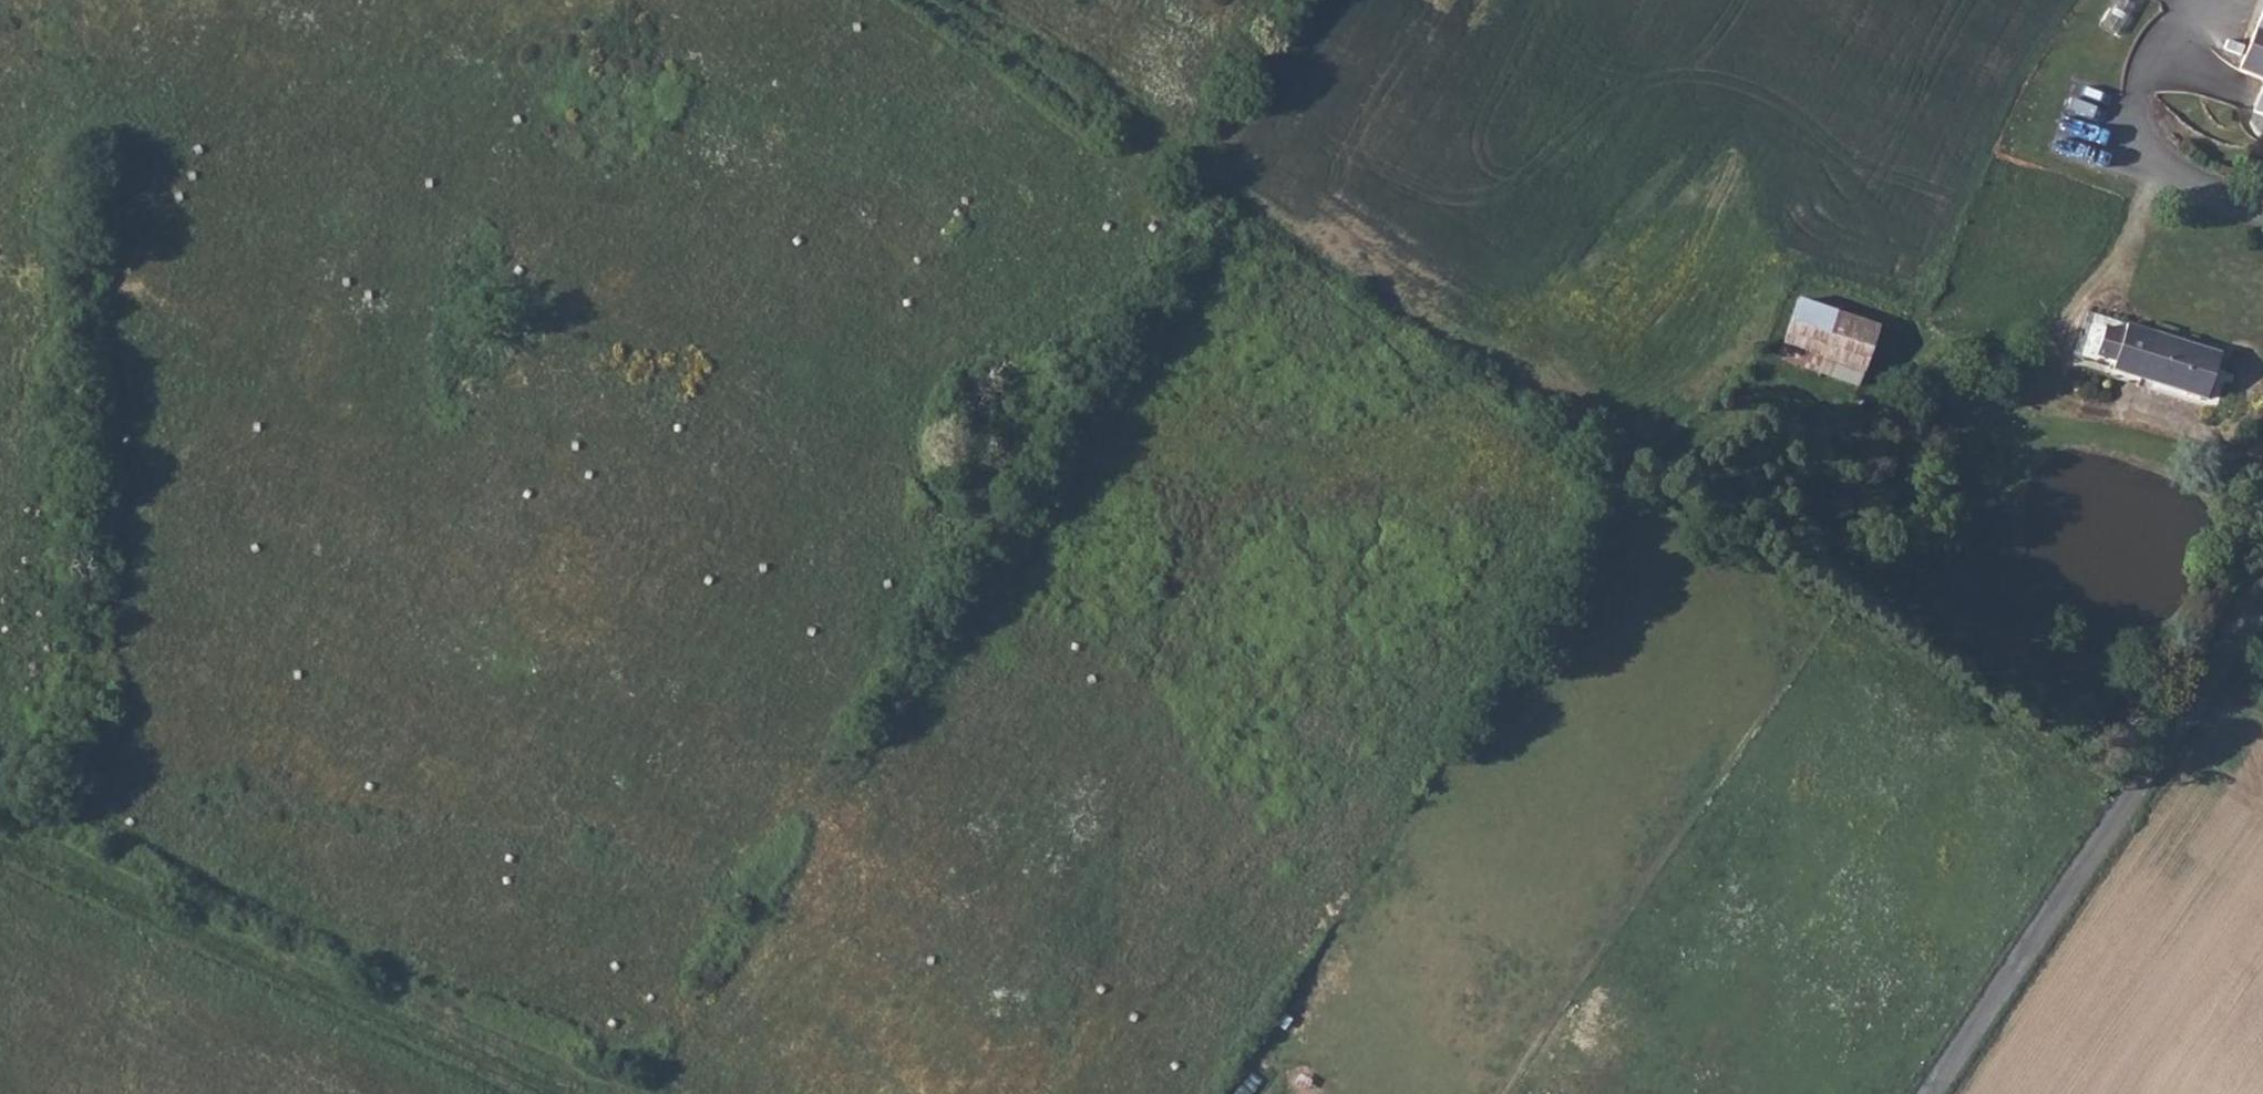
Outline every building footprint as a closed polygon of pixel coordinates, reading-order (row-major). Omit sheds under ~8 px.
[(2252,59),(2262,62),(2262,22),(2252,59)] [(1880,334),(1798,312),(1780,368),(1862,392),(1880,334)] [(2222,355),(2129,326),(2126,336),(2116,369),(2208,398),(2222,355)] [(2118,361),(2126,336),(2108,330),(2100,355),(2118,361)]
